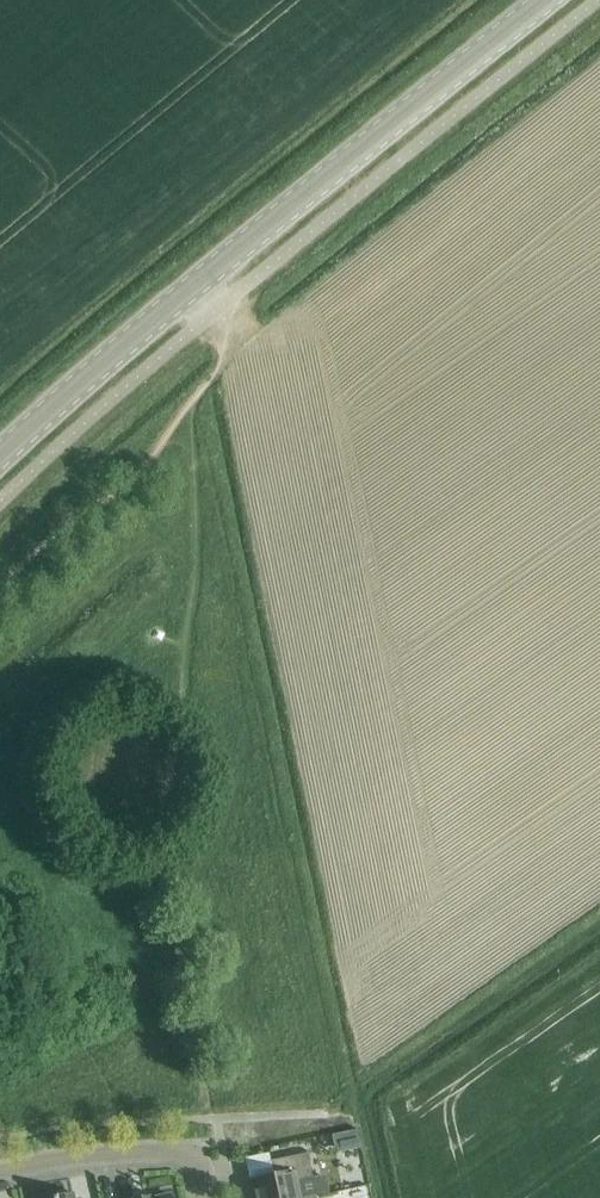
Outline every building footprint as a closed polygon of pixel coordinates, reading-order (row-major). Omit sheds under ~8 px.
[(251,1180),(253,1192),(251,1193),(252,1197),(307,1197),(330,1193),(326,1175),(313,1178),(308,1154),(271,1161),(274,1175),(251,1180)]
